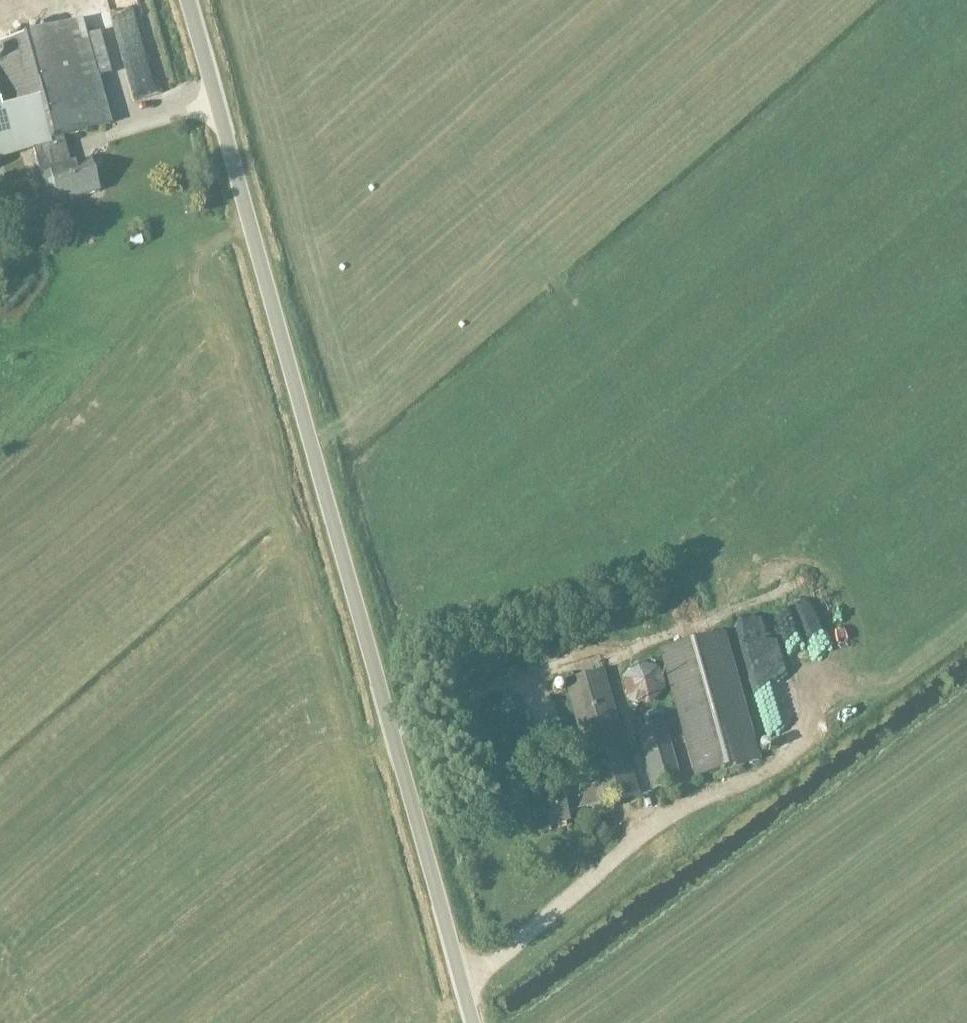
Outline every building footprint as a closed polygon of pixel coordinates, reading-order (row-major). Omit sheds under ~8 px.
[(107,7),(127,99),(152,94),(132,2),(107,7)] [(32,146),(41,177),(50,174),(59,203),(99,192),(90,162),(71,167),(63,137),(109,124),(95,73),(109,69),(99,34),(85,37),(81,23),(0,45),(0,155),(32,146)] [(662,651),(697,778),(758,762),(723,634),(662,651)] [(659,670),(638,664),(622,680),(628,701),(648,705),(664,689),(659,670)] [(561,792),(520,804),(528,833),(569,821),(567,813),(600,804),(600,806),(639,795),(604,671),(565,682),(595,786),(562,796),(561,792)] [(759,735),(772,748),(792,728),(769,706),(756,719),(766,729),(759,735)] [(680,782),(664,726),(637,733),(652,790),(680,782)]
